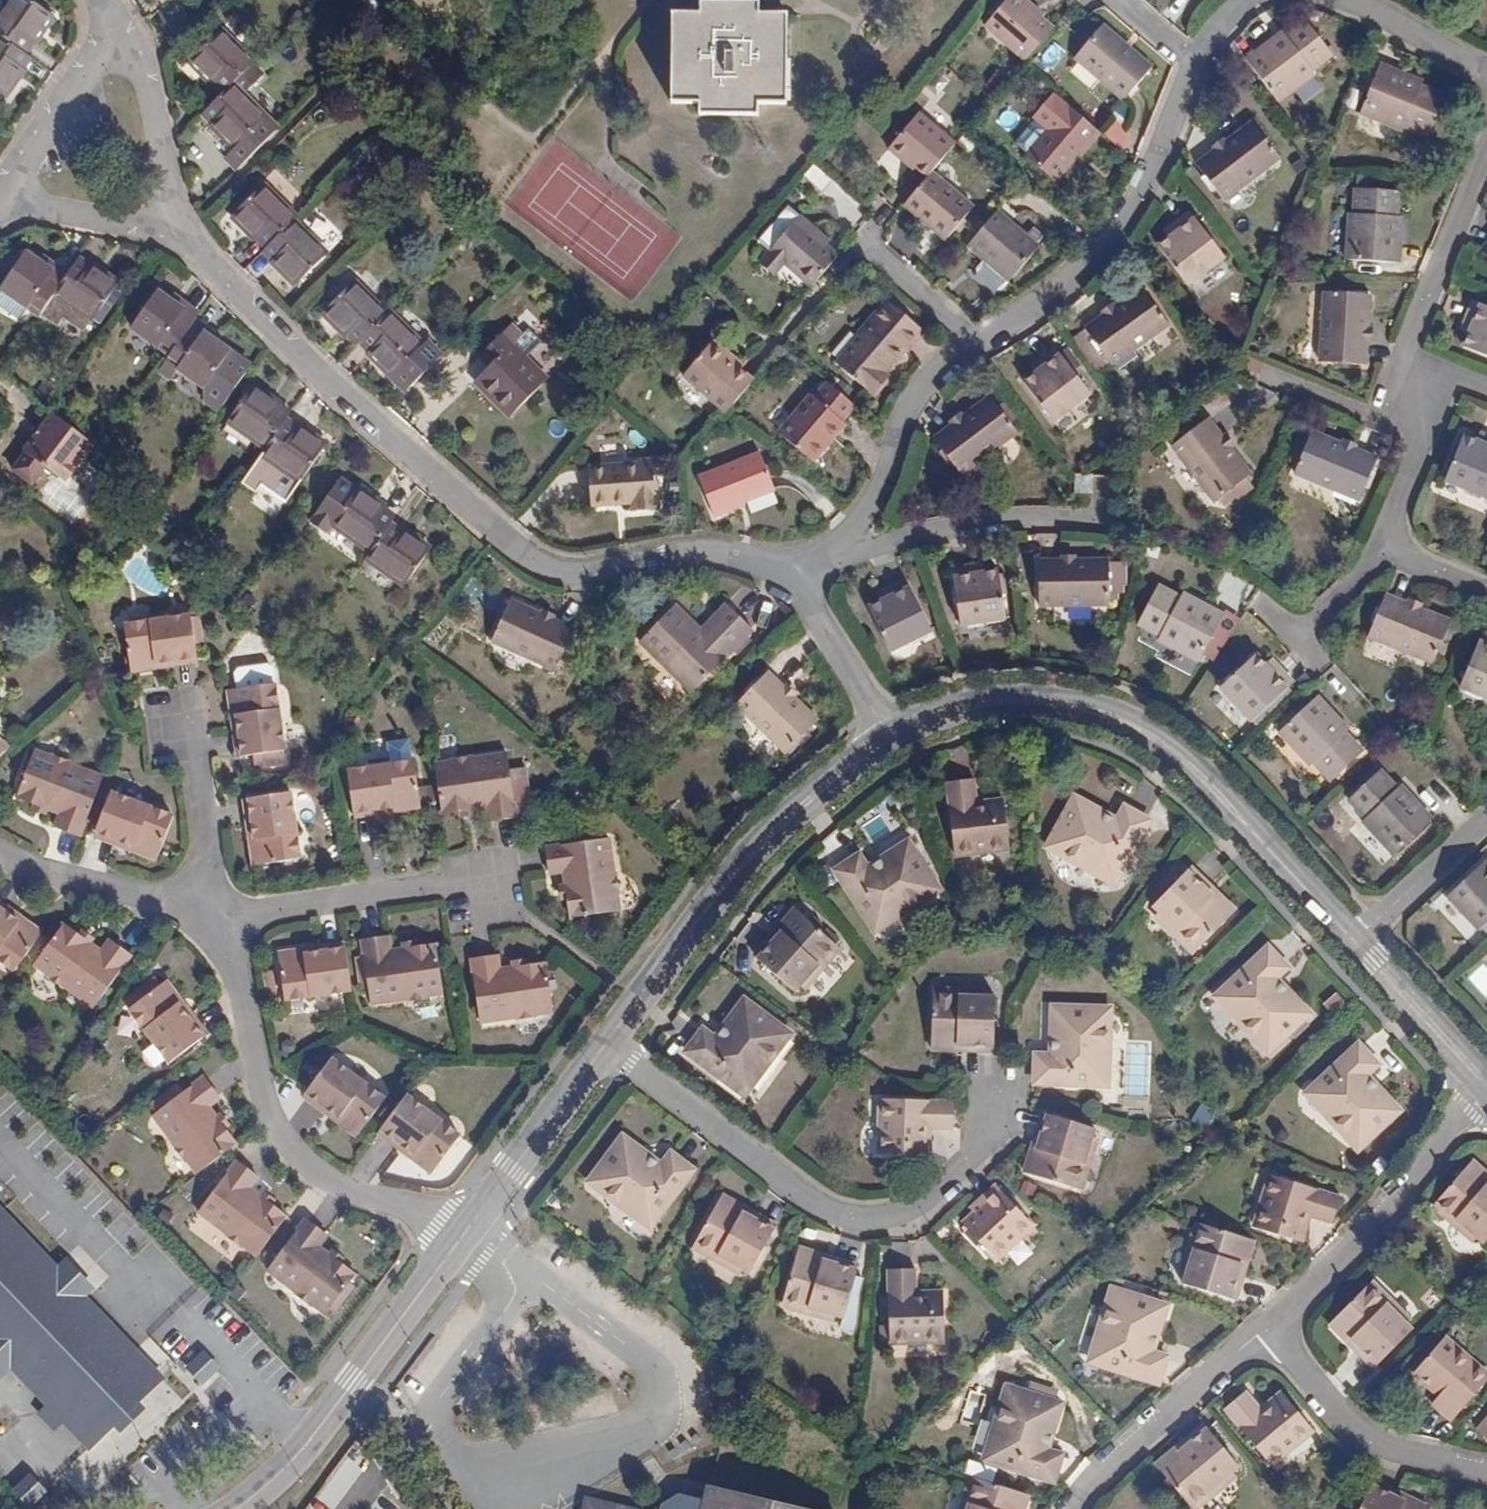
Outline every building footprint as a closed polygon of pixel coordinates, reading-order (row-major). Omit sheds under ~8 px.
[(0,14),(0,36),(24,53),(31,42),(34,44),(54,16),(31,0),(10,0),(0,14)] [(1032,61),(1059,30),(1046,20),(1035,11),(1039,6),(1031,0),(1012,0),(990,25),(1032,61)] [(757,2),(700,1),(700,13),(671,14),(671,103),(700,103),(700,115),(756,116),(757,103),(785,103),(786,15),(758,14),(757,2)] [(1035,11),(1046,20),(1049,15),(1039,6),(1035,11)] [(1286,29),(1250,57),(1279,97),(1315,70),(1313,67),(1333,51),(1308,17),(1288,32),(1286,29)] [(1079,56),(1127,97),(1154,66),(1105,25),(1079,56)] [(210,84),(213,83),(223,93),(232,83),(254,62),(221,28),(188,61),(210,84)] [(22,67),(30,57),(24,53),(0,36),(0,93),(6,97),(26,70),(22,67)] [(1422,77),(1382,60),(1363,109),(1404,125),(1406,121),(1430,129),(1445,89),(1421,80),(1422,77)] [(224,157),(237,168),(277,127),(232,83),(223,93),(201,115),(209,123),(207,126),(232,150),(224,157)] [(1106,132),(1074,104),(1031,155),(1059,180),(1087,149),(1089,151),(1106,132)] [(909,155),(933,176),(939,169),(963,142),(921,107),(890,144),(907,159),(909,155)] [(1254,121),(1228,141),(1218,149),(1200,162),(1226,198),(1281,156),(1254,121)] [(1218,149),(1228,141),(1223,135),(1214,143),(1218,149)] [(816,164),(808,175),(826,189),(834,179),(816,164)] [(933,176),(911,202),(951,236),(978,203),(939,169),(933,176)] [(253,241),(256,238),(265,248),(294,219),(296,217),(263,184),(230,217),(253,241)] [(1353,209),(1349,209),(1348,254),(1396,255),(1400,211),(1395,210),(1396,186),(1354,185),(1353,209)] [(973,243),(989,257),(994,253),(1019,274),(1045,245),(1043,243),(1034,236),(1002,209),(973,243)] [(1181,230),(1174,236),(1163,244),(1192,282),(1228,254),(1195,210),(1176,224),(1181,230)] [(843,254),(832,244),(812,227),(816,222),(806,213),(776,247),(791,260),(817,284),(842,255),(843,254)] [(294,219),(265,248),(263,250),(272,259),(270,262),(295,286),(328,253),(294,219)] [(836,239),(816,222),(812,227),(832,244),(836,239)] [(1170,229),(1174,236),(1181,230),(1176,224),(1170,229)] [(1034,236),(1043,243),(1045,239),(1038,232),(1034,236)] [(1476,249),(1486,259),(1486,237),(1476,249)] [(791,260),(776,247),(764,259),(780,273),(791,260)] [(0,288),(38,316),(54,293),(66,276),(54,267),(52,270),(26,251),(0,288)] [(994,253),(989,257),(1015,279),(1019,274),(994,253)] [(93,265),(91,268),(78,260),(66,276),(54,293),(91,320),(118,284),(93,265)] [(345,337),(347,335),(356,345),(359,342),(387,315),(353,281),(320,312),(345,337)] [(1364,358),(1366,332),(1367,323),(1371,289),(1329,285),(1321,355),(1364,358)] [(1120,307),(1110,314),(1091,328),(1117,362),(1171,321),(1146,288),(1120,307)] [(156,292),(130,328),(169,356),(193,321),(197,316),(184,306),(181,309),(156,292)] [(1462,329),(1457,342),(1486,354),(1486,305),(1467,297),(1459,318),(1465,321),(1462,329)] [(868,333),(844,360),(879,391),(896,372),(891,368),(910,348),(913,350),(929,331),(893,300),(866,332),(868,333)] [(1107,310),(1110,314),(1120,307),(1117,303),(1107,310)] [(389,312),(387,315),(359,342),(369,352),(366,355),(404,392),(441,356),(426,341),(422,345),(389,312)] [(1455,327),(1462,329),(1465,321),(1459,318),(1455,327)] [(193,321),(169,356),(159,371),(170,379),(178,369),(203,387),(206,400),(219,410),(251,365),(205,334),(206,330),(193,321)] [(1375,324),(1367,323),(1366,332),(1374,333),(1375,324)] [(510,416),(546,379),(512,345),(520,336),(509,325),(485,350),(494,360),(473,381),(510,416)] [(688,374),(732,411),(733,409),(756,383),(731,361),(733,357),(716,342),(688,374)] [(1063,349),(1043,363),(1048,370),(1041,375),(1031,382),(1060,420),(1096,393),(1063,349)] [(1037,368),(1041,375),(1048,370),(1043,363),(1037,368)] [(862,403),(831,377),(785,430),(820,461),(841,435),(838,433),(850,419),(849,418),(862,403)] [(252,384),(226,420),(266,449),(279,430),(286,419),(290,414),(280,408),(280,404),(252,384)] [(973,416),(961,424),(944,437),(971,473),(1026,431),(998,396),(973,416)] [(90,442),(48,411),(23,446),(56,473),(64,479),(90,442)] [(961,424),(973,416),(968,411),(957,419),(961,424)] [(1234,446),(1226,435),(1213,418),(1179,442),(1220,498),(1254,472),(1234,446)] [(266,449),(261,456),(239,480),(255,492),(262,485),(286,501),(327,444),(297,424),(294,426),(286,419),(279,430),(266,449)] [(838,433),(841,435),(853,422),(850,419),(838,433)] [(1382,455),(1360,446),(1349,441),(1318,429),(1302,470),(1365,495),(1382,455)] [(1232,431),(1226,435),(1234,446),(1240,441),(1232,431)] [(1484,438),(1469,432),(1451,478),(1486,493),(1486,439),(1484,438)] [(1351,436),(1349,441),(1360,446),(1362,440),(1351,436)] [(44,465),(56,473),(23,446),(22,448),(24,451),(11,469),(30,484),(44,465)] [(720,515),(742,507),(740,501),(749,498),(780,486),(767,453),(705,476),(720,515)] [(644,466),(660,464),(659,455),(643,457),(644,462),(644,466)] [(664,508),(660,464),(644,466),(644,462),(594,465),(598,505),(638,502),(640,510),(664,508)] [(1097,474),(1083,473),(1082,489),(1096,489),(1097,474)] [(370,552),(390,524),(394,518),(383,510),(385,508),(358,489),(356,493),(339,481),(310,522),(327,534),(333,526),(370,552)] [(740,501),(742,507),(752,504),(749,498),(740,501)] [(390,524),(370,552),(365,559),(403,585),(431,548),(403,528),(400,531),(390,524)] [(1114,559),(1083,559),(1070,559),(1046,559),(1046,603),(1116,602),(1114,559)] [(980,571),(989,570),(988,562),(979,563),(980,571)] [(980,571),(979,563),(956,567),(965,622),(1011,614),(1004,568),(989,570),(980,571)] [(895,593),(887,597),(874,604),(895,647),(936,626),(911,578),(892,588),(895,593)] [(1188,593),(1167,583),(1146,620),(1166,632),(1165,635),(1205,658),(1230,612),(1190,590),(1188,593)] [(884,592),(887,597),(895,593),(892,588),(884,592)] [(1420,605),(1408,600),(1389,592),(1373,633),(1438,659),(1453,618),(1420,605)] [(1411,594),(1408,600),(1420,605),(1423,599),(1411,594)] [(558,621),(547,616),(517,602),(499,641),(563,669),(580,632),(558,621)] [(690,676),(701,686),(755,630),(737,613),(712,638),(705,631),(677,606),(644,640),(686,680),(690,676)] [(712,638),(737,613),(730,606),(705,631),(712,638)] [(547,616),(558,621),(561,614),(550,609),(547,616)] [(201,628),(209,627),(206,612),(199,614),(198,611),(132,620),(139,669),(168,665),(168,657),(205,652),(202,638),(201,628)] [(201,628),(202,638),(211,637),(209,627),(201,628)] [(1466,682),(1486,691),(1486,632),(1466,682)] [(1299,679),(1283,661),(1278,666),(1272,659),(1264,650),(1228,682),(1258,716),(1299,679)] [(168,657),(168,665),(206,659),(205,652),(168,657)] [(1278,654),(1272,659),(1278,666),(1283,661),(1278,654)] [(241,696),(245,725),(252,725),(257,761),(268,760),(269,772),(301,768),(299,756),(291,690),(289,674),(285,671),(255,674),(252,679),(254,695),(241,696)] [(824,719),(799,696),(789,687),(774,672),(744,703),(793,750),(824,719)] [(690,676),(686,680),(697,690),(701,686),(690,676)] [(789,687),(799,696),(803,692),(794,683),(789,687)] [(1356,726),(1326,694),(1284,732),(1313,764),(1317,761),(1332,778),(1369,746),(1353,728),(1356,726)] [(26,751),(0,722),(0,775),(26,751)] [(252,725),(245,725),(250,762),(257,761),(252,725)] [(392,760),(412,756),(409,741),(389,745),(392,760)] [(460,764),(445,766),(451,814),(472,811),(485,810),(498,808),(501,823),(528,819),(518,755),(481,760),(481,758),(459,762),(460,764)] [(43,809),(57,814),(68,818),(63,832),(93,843),(114,783),(76,769),(77,767),(59,760),(58,762),(43,757),(27,802),(43,809)] [(1389,767),(1352,800),(1367,818),(1364,821),(1395,853),(1438,814),(1408,781),(1404,784),(1389,767)] [(368,824),(393,821),(393,814),(433,809),(427,769),(361,778),(368,824)] [(953,777),(961,848),(1016,842),(1011,795),(983,797),(981,774),(953,777)] [(1057,842),(1118,872),(1125,858),(1131,861),(1156,811),(1133,799),(1127,812),(1120,809),(1117,814),(1109,811),(1112,805),(1082,791),(1057,842)] [(123,793),(109,834),(144,847),(142,853),(169,863),(186,817),(123,793)] [(268,841),(262,841),(266,872),(315,865),(305,798),(263,804),(268,841)] [(257,805),(262,841),(268,841),(263,804),(257,805)] [(1120,809),(1112,805),(1109,811),(1117,814),(1120,809)] [(57,814),(43,809),(41,814),(54,819),(57,814)] [(393,814),(393,821),(434,815),(433,809),(393,814)] [(107,841),(142,853),(144,847),(109,834),(107,841)] [(577,884),(579,898),(582,916),(631,911),(629,895),(630,895),(627,874),(625,874),(619,837),(555,844),(560,874),(575,872),(577,884)] [(884,865),(879,859),(875,862),(866,851),(844,865),(876,913),(881,909),(889,920),(945,882),(913,837),(888,853),(893,859),(884,865)] [(888,853),(879,859),(884,865),(893,859),(888,853)] [(1124,875),(1131,861),(1125,858),(1118,872),(1124,875)] [(1194,861),(1191,865),(1208,881),(1206,885),(1213,890),(1218,885),(1194,861)] [(1459,889),(1486,921),(1486,863),(1459,889)] [(1208,881),(1191,865),(1157,900),(1163,905),(1159,910),(1179,930),(1184,925),(1201,942),(1238,904),(1218,885),(1213,890),(1206,885),(1208,881)] [(26,931),(30,925),(0,903),(0,911),(26,931)] [(789,933),(763,956),(796,987),(801,983),(804,986),(825,964),(822,961),(839,944),(801,908),(783,926),(789,933)] [(881,909),(876,913),(883,923),(889,920),(881,909)] [(0,911),(0,961),(23,978),(51,941),(30,925),(26,931),(0,911)] [(1184,925),(1179,930),(1197,947),(1201,942),(1184,925)] [(758,951),(763,956),(789,933),(783,926),(758,951)] [(107,975),(97,967),(87,960),(95,948),(72,932),(36,983),(64,1004),(63,1006),(82,1019),(83,1018),(95,1027),(124,986),(107,975)] [(1279,981),(1284,976),(1280,972),(1291,961),(1273,942),(1233,982),(1238,988),(1228,997),(1276,1045),(1313,1007),(1291,983),(1286,988),(1279,981)] [(822,961),(825,964),(842,947),(839,944),(822,961)] [(427,958),(414,959),(401,961),(398,945),(369,950),(379,1013),(416,1008),(416,1010),(438,1006),(438,1004),(453,1002),(446,955),(427,958)] [(355,952),(313,959),(314,965),(356,960),(355,952)] [(558,966),(538,968),(524,969),(513,970),(510,957),(482,960),(490,1023),(529,1018),(530,1020),(550,1018),(550,1015),(564,1014),(558,966)] [(314,965),(313,959),(288,963),(294,1009),(361,999),(356,960),(314,965)] [(97,967),(107,975),(110,970),(100,963),(97,967)] [(1286,988),(1291,983),(1284,976),(1279,981),(1286,988)] [(1223,991),(1228,997),(1238,988),(1233,982),(1223,991)] [(975,991),(975,985),(945,984),(945,989),(936,989),(935,1038),(963,1038),(963,1034),(972,1034),(972,1044),(998,1045),(1000,992),(975,991)] [(164,986),(151,996),(157,1002),(169,993),(164,986)] [(178,1069),(211,1043),(186,1012),(191,1008),(176,988),(169,993),(157,1002),(151,996),(135,1008),(141,1015),(138,1017),(178,1069)] [(732,1033),(726,1029),(721,1035),(709,1027),(694,1047),(740,1081),(745,1075),(756,1083),(794,1029),(749,997),(730,1022),(737,1027),(732,1033)] [(1098,1068),(1112,1069),(1114,1003),(1060,1001),(1059,1032),(1067,1032),(1067,1044),(1059,1044),(1059,1049),(1044,1048),(1044,1076),(1098,1078),(1098,1068)] [(216,1039),(191,1008),(186,1012),(211,1043),(216,1039)] [(737,1027),(730,1022),(726,1029),(732,1033),(737,1027)] [(963,1038),(935,1038),(935,1044),(972,1044),(972,1034),(963,1034),(963,1038)] [(1375,1080),(1380,1075),(1375,1070),(1386,1060),(1367,1041),(1326,1078),(1333,1085),(1322,1095),(1367,1145),(1410,1108),(1388,1083),(1383,1088),(1375,1080)] [(337,1064),(313,1097),(344,1120),(340,1126),(361,1141),(390,1104),(337,1064)] [(1098,1068),(1098,1078),(1112,1078),(1112,1069),(1098,1068)] [(745,1075),(740,1081),(752,1089),(756,1083),(745,1075)] [(1388,1083),(1380,1075),(1375,1080),(1383,1088),(1388,1083)] [(1315,1088),(1322,1095),(1333,1085),(1326,1078),(1315,1088)] [(197,1168),(207,1181),(246,1151),(234,1135),(226,1124),(218,1113),(230,1104),(214,1083),(191,1098),(178,1107),(173,1100),(159,1111),(164,1118),(162,1120),(184,1149),(182,1150),(195,1168),(197,1168)] [(185,1092),(173,1100),(178,1107),(191,1098),(185,1092)] [(959,1125),(960,1098),(886,1095),(885,1148),(933,1150),(934,1124),(959,1125)] [(309,1102),(340,1126),(344,1120),(313,1097),(309,1102)] [(421,1154),(416,1160),(436,1175),(465,1137),(412,1098),(388,1131),(421,1154)] [(1201,1103),(1193,1121),(1207,1128),(1215,1109),(1201,1103)] [(1042,1134),(1051,1107),(1048,1106),(1036,1142),(1044,1144),(1046,1135),(1042,1134)] [(1087,1157),(1093,1159),(1102,1132),(1097,1130),(1099,1122),(1051,1107),(1042,1134),(1046,1135),(1044,1144),(1036,1142),(1027,1167),(1080,1183),(1087,1157)] [(231,1121),(226,1124),(234,1135),(239,1132),(231,1121)] [(646,1153),(650,1148),(625,1130),(592,1175),(648,1216),(656,1205),(662,1210),(695,1164),(674,1148),(664,1158),(660,1155),(657,1160),(646,1153)] [(421,1154),(388,1131),(384,1136),(416,1160),(421,1154)] [(660,1155),(650,1148),(646,1153),(657,1160),(660,1155)] [(1087,1157),(1080,1183),(1085,1184),(1093,1159),(1087,1157)] [(1446,1201),(1465,1218),(1462,1222),(1482,1241),(1486,1238),(1486,1168),(1482,1163),(1446,1201)] [(254,1254),(268,1265),(296,1225),(279,1213),(270,1205),(259,1198),(267,1185),(244,1169),(206,1220),(236,1241),(235,1244),(253,1257),(254,1254)] [(1350,1192),(1280,1170),(1262,1221),(1308,1235),(1316,1212),(1342,1219),(1350,1192)] [(992,1198),(984,1205),(972,1217),(1005,1251),(1041,1216),(1004,1177),(987,1193),(992,1198)] [(743,1209),(747,1201),(726,1188),(699,1235),(720,1248),(717,1252),(742,1267),(745,1262),(751,1265),(776,1225),(755,1211),(753,1215),(743,1209)] [(992,1198),(987,1193),(980,1200),(984,1205),(992,1198)] [(273,1201),(270,1205),(279,1213),(283,1207),(273,1201)] [(778,1221),(747,1201),(743,1209),(753,1215),(755,1211),(776,1225),(778,1221)] [(1465,1218),(1446,1201),(1443,1204),(1462,1222),(1465,1218)] [(656,1205),(648,1216),(654,1220),(662,1210),(656,1205)] [(12,1372),(89,1454),(112,1427),(120,1433),(146,1408),(141,1401),(164,1376),(88,1299),(98,1289),(68,1254),(59,1264),(0,1207),(0,1383),(12,1372)] [(1212,1223),(1207,1221),(1200,1242),(1205,1243),(1212,1223)] [(1246,1258),(1256,1260),(1263,1239),(1212,1223),(1205,1243),(1200,1242),(1191,1270),(1196,1272),(1194,1280),(1239,1293),(1247,1267),(1244,1267),(1246,1258)] [(351,1272),(340,1263),(330,1256),(338,1243),(315,1226),(277,1278),(307,1300),(306,1302),(324,1315),(326,1314),(337,1322),(366,1283),(351,1272)] [(696,1240),(717,1252),(720,1248),(699,1235),(696,1240)] [(826,1259),(828,1251),(803,1244),(790,1294),(815,1301),(813,1307),(841,1314),(842,1309),(849,1310),(860,1265),(826,1259)] [(861,1259),(828,1251),(826,1259),(860,1265),(861,1259)] [(1247,1267),(1239,1293),(1245,1294),(1256,1260),(1246,1258),(1244,1267),(1247,1267)] [(340,1263),(351,1272),(354,1267),(343,1259),(340,1263)] [(925,1261),(898,1262),(900,1333),(953,1333),(953,1284),(926,1284),(925,1261)] [(1388,1282),(1383,1286),(1399,1304),(1403,1300),(1388,1282)] [(1344,1323),(1363,1344),(1368,1338),(1375,1346),(1375,1351),(1388,1365),(1424,1333),(1418,1327),(1423,1322),(1403,1300),(1399,1304),(1383,1286),(1344,1323)] [(1161,1348),(1163,1342),(1158,1340),(1162,1327),(1167,1329),(1175,1303),(1124,1287),(1104,1350),(1117,1354),(1115,1361),(1168,1377),(1175,1353),(1161,1348)] [(815,1301),(790,1294),(788,1300),(813,1307),(815,1301)] [(1158,1340),(1163,1342),(1167,1329),(1162,1327),(1158,1340)] [(1368,1338),(1363,1344),(1385,1368),(1388,1365),(1375,1351),(1375,1346),(1368,1338)] [(1461,1421),(1486,1394),(1486,1367),(1459,1341),(1428,1373),(1450,1394),(1443,1403),(1461,1421)] [(185,1367),(202,1385),(221,1368),(204,1349),(185,1367)] [(1117,1354),(1104,1350),(1102,1357),(1115,1361),(1117,1354)] [(1059,1432),(1064,1434),(1073,1402),(1018,1385),(999,1450),(1013,1454),(1010,1463),(1065,1480),(1073,1454),(1059,1449),(1061,1442),(1056,1440),(1059,1432)] [(1275,1412),(1259,1394),(1238,1410),(1284,1468),(1326,1434),(1296,1396),(1275,1412)] [(1216,1427),(1190,1447),(1196,1454),(1203,1448),(1201,1445),(1219,1430),(1216,1427)] [(1196,1454),(1190,1447),(1170,1464),(1202,1504),(1219,1489),(1224,1495),(1248,1476),(1244,1470),(1248,1465),(1219,1430),(1201,1445),(1203,1448),(1196,1454)] [(1013,1454),(999,1450),(996,1459),(1010,1463),(1013,1454)] [(27,1473),(14,1494),(30,1504),(44,1483),(27,1473)] [(984,1474),(975,1501),(980,1503),(989,1476),(984,1474)] [(975,1501),(972,1508),(1034,1508),(1040,1492),(989,1476),(980,1503),(975,1501)] [(1375,1482),(1361,1508),(1430,1508),(1375,1482)] [(706,1484),(703,1498),(678,1493),(660,1503),(659,1508),(813,1508),(706,1484)] [(1224,1495),(1219,1489),(1202,1504),(1205,1508),(1208,1508),(1224,1495)] [(581,1508),(642,1508),(584,1495),(581,1508)]
